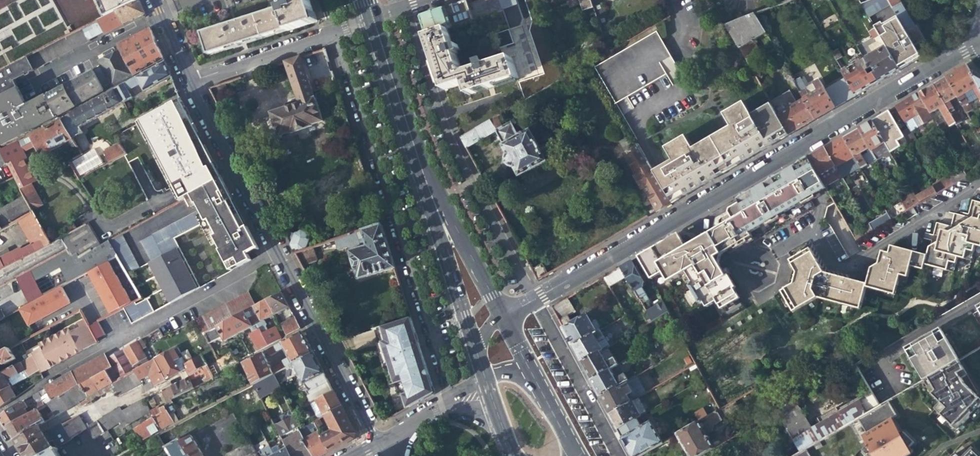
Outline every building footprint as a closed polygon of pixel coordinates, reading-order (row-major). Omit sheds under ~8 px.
[(84,31),(99,22),(119,12),(138,2),(137,0),(0,0),(0,74),(84,31)] [(310,25),(315,23),(308,0),(285,0),(286,5),(282,7),(282,8),(200,35),(207,56),(261,38),(286,29),(287,33),(310,25)] [(499,2),(502,11),(509,31),(519,28),(523,20),(516,0),(498,0),(499,2)] [(531,22),(541,19),(534,0),(523,0),(531,22)] [(589,0),(566,0),(568,8),(579,4),(581,12),(592,9),(589,0)] [(880,10),(874,0),(871,0),(869,1),(860,4),(868,17),(880,10)] [(886,0),(874,0),(880,10),(889,4),(886,0)] [(889,4),(897,18),(916,51),(925,46),(922,42),(924,41),(916,27),(914,28),(898,0),(886,0),(889,4)] [(472,21),(465,1),(419,17),(421,23),(426,37),(446,30),(469,23),(472,21)] [(138,2),(119,12),(126,26),(145,17),(138,2)] [(119,12),(99,22),(106,35),(126,26),(119,12)] [(765,34),(755,15),(725,27),(745,63),(760,54),(753,41),(765,34)] [(875,29),(878,35),(885,45),(885,46),(899,70),(909,64),(920,58),(916,51),(897,18),(882,24),(875,29)] [(518,83),(524,100),(561,79),(541,19),(531,22),(528,31),(543,74),(518,83)] [(99,22),(84,31),(89,38),(104,32),(99,22)] [(872,54),(841,70),(855,95),(887,77),(899,70),(885,46),(885,45),(878,35),(875,29),(869,32),(875,42),(867,46),(872,54)] [(453,49),(446,30),(426,37),(427,41),(432,55),(439,77),(443,91),(464,83),(468,96),(518,79),(511,58),(485,67),(485,65),(481,66),(480,63),(476,64),(478,70),(463,75),(462,72),(461,73),(455,57),(456,56),(456,53),(459,52),(458,49),(458,48),(453,49)] [(84,31),(30,58),(35,67),(90,40),(89,38),(84,31)] [(598,66),(617,100),(663,73),(657,59),(670,53),(657,31),(598,66)] [(165,65),(151,32),(120,47),(122,52),(136,80),(165,65)] [(493,37),(498,50),(513,45),(508,32),(493,37)] [(837,50),(831,54),(835,60),(840,57),(837,50)] [(136,80),(122,52),(101,63),(103,67),(115,91),(136,80)] [(20,87),(17,80),(36,70),(35,67),(30,58),(0,73),(0,97),(20,87)] [(300,58),(285,63),(297,97),(300,96),(311,92),(306,75),(300,58)] [(149,90),(170,78),(165,65),(136,80),(115,91),(123,105),(149,90)] [(967,67),(966,66),(945,78),(960,103),(966,112),(971,109),(962,94),(973,88),(979,100),(979,89),(967,67)] [(115,91),(103,67),(97,69),(109,94),(115,91)] [(816,79),(833,108),(844,102),(838,91),(834,83),(844,76),(841,70),(840,67),(816,79)] [(967,67),(979,89),(979,77),(977,75),(967,67)] [(109,94),(97,69),(51,93),(63,119),(109,94)] [(803,100),(814,120),(824,114),(833,108),(821,88),(817,80),(804,88),(799,78),(792,82),(803,100)] [(953,106),(960,103),(945,78),(932,85),(955,122),(956,124),(961,121),(953,106)] [(228,99),(223,84),(208,90),(215,103),(228,99)] [(166,96),(176,92),(173,85),(161,92),(164,97),(166,96)] [(949,126),(955,122),(932,85),(918,94),(930,113),(939,109),(949,126)] [(4,151),(63,119),(51,93),(29,103),(20,87),(0,97),(0,142),(4,151)] [(98,118),(123,105),(115,91),(109,94),(63,119),(62,121),(73,141),(82,135),(79,129),(98,118)] [(313,97),(311,92),(300,96),(302,101),(313,97)] [(933,118),(930,113),(918,94),(905,101),(895,107),(907,128),(900,132),(908,146),(915,141),(910,131),(933,118)] [(278,137),(322,122),(314,97),(313,97),(302,101),(300,96),(297,97),(299,103),(294,105),(270,114),(278,137)] [(785,101),(772,109),(787,135),(800,128),(814,120),(803,100),(789,108),(785,101)] [(180,101),(145,120),(187,196),(188,199),(222,180),(226,178),(225,175),(216,158),(211,161),(198,135),(180,101)] [(662,168),(653,173),(671,203),(680,198),(698,187),(766,147),(787,135),(772,109),(770,105),(753,115),(745,102),(724,114),(732,127),(694,149),(686,136),(665,148),(673,161),(662,168)] [(913,153),(908,146),(900,132),(888,111),(880,115),(870,121),(887,150),(895,163),(913,153)] [(502,127),(496,117),(459,138),(465,149),(495,132),(497,135),(493,138),(495,143),(499,140),(502,145),(500,146),(506,155),(505,156),(504,159),(504,161),(504,163),(506,165),(507,166),(511,167),(512,167),(518,177),(525,173),(527,177),(541,169),(539,165),(546,161),(529,131),(518,137),(510,123),(502,127)] [(77,148),(73,141),(62,121),(32,138),(31,136),(20,142),(23,146),(29,143),(32,146),(35,144),(42,157),(70,142),(74,149),(77,148)] [(881,153),(887,150),(870,121),(864,125),(857,129),(869,148),(870,151),(872,154),(873,155),(880,151),(881,153)] [(860,153),(869,148),(857,129),(850,133),(842,137),(854,157),(857,162),(860,168),(863,166),(862,164),(864,162),(860,153)] [(121,133),(113,137),(115,142),(123,138),(121,133)] [(854,157),(842,137),(834,142),(824,148),(835,168),(854,157)] [(974,155),(979,152),(979,145),(971,150),(974,155)] [(110,165),(122,158),(123,157),(117,146),(104,154),(110,165)] [(24,196),(25,198),(35,192),(11,147),(4,151),(0,153),(14,178),(24,196)] [(642,187),(657,211),(671,203),(653,173),(638,147),(623,155),(637,178),(635,179),(638,182),(641,188),(642,187)] [(835,168),(824,148),(815,153),(806,157),(825,186),(830,183),(826,178),(833,174),(836,179),(841,177),(835,168)] [(641,251),(637,255),(636,256),(649,277),(660,271),(667,282),(684,271),(690,281),(686,284),(697,303),(701,301),(704,306),(713,301),(719,309),(739,298),(732,288),(735,286),(726,274),(724,275),(720,268),(716,261),(718,252),(731,245),(733,248),(746,241),(744,238),(749,235),(747,231),(764,222),(765,225),(778,216),(777,214),(799,202),(801,204),(814,196),(812,194),(818,190),(825,186),(806,157),(794,164),(776,174),(769,176),(766,180),(748,191),(741,192),(737,198),(735,199),(737,202),(728,207),(727,211),(728,214),(720,219),(719,222),(719,224),(707,231),(685,244),(677,232),(675,233),(670,234),(665,239),(649,249),(641,251)] [(962,167),(949,174),(954,183),(967,175),(962,167)] [(932,185),(932,186),(937,193),(954,183),(949,174),(932,185)] [(200,217),(204,224),(211,220),(216,230),(236,219),(223,194),(228,192),(225,187),(222,180),(196,194),(191,197),(198,209),(202,216),(200,217)] [(932,186),(915,196),(920,203),(937,193),(932,186)] [(897,195),(903,205),(906,211),(913,207),(920,203),(915,196),(910,187),(897,195)] [(204,224),(218,251),(225,247),(220,237),(240,226),(243,232),(247,229),(246,226),(237,209),(228,192),(223,194),(236,219),(216,230),(211,220),(204,224)] [(19,222),(34,214),(25,198),(24,196),(0,210),(0,233),(19,222)] [(193,212),(198,209),(191,197),(188,199),(186,200),(190,206),(193,212)] [(974,203),(970,216),(956,213),(955,218),(954,223),(943,221),(939,221),(928,247),(937,242),(939,237),(941,230),(949,232),(973,219),(973,216),(976,207),(979,208),(979,204),(974,203)] [(891,220),(902,213),(906,211),(903,205),(887,213),(891,220)] [(917,214),(913,207),(906,211),(902,213),(906,220),(917,214)] [(976,207),(973,216),(973,219),(949,232),(941,230),(939,237),(937,242),(928,247),(927,252),(926,256),(923,270),(945,275),(947,267),(954,268),(956,261),(963,263),(965,255),(972,256),(974,249),(979,250),(979,208),(976,207)] [(886,213),(869,222),(872,228),(889,219),(886,213)] [(19,222),(32,247),(36,253),(51,245),(34,214),(19,222)] [(201,226),(194,214),(138,244),(149,263),(176,249),(173,241),(201,226)] [(387,247),(379,223),(334,240),(337,250),(347,247),(350,249),(365,243),(366,246),(347,252),(356,280),(394,268),(387,247)] [(852,233),(856,240),(872,231),(868,224),(852,233)] [(51,245),(36,253),(0,272),(0,287),(15,279),(66,251),(70,258),(76,255),(79,261),(100,248),(87,225),(51,245)] [(225,247),(218,251),(220,255),(230,272),(250,261),(246,255),(257,249),(247,229),(243,232),(240,226),(220,237),(225,247)] [(293,234),(282,230),(295,255),(312,249),(320,245),(308,241),(305,235),(299,232),(293,234)] [(107,243),(115,258),(125,277),(136,271),(117,238),(107,243)] [(22,291),(29,305),(61,288),(88,273),(106,263),(115,258),(107,243),(100,248),(79,261),(76,255),(70,258),(66,251),(15,279),(22,291)] [(864,288),(887,294),(889,284),(896,286),(897,281),(899,276),(906,278),(908,271),(909,268),(913,252),(889,246),(887,253),(880,252),(878,258),(877,264),(868,268),(865,283),(846,278),(824,273),(810,248),(789,260),(793,267),(795,270),(798,270),(793,286),(790,285),(788,286),(780,291),(792,312),(815,298),(825,301),(826,295),(839,299),(838,304),(859,310),(864,288)] [(36,253),(32,247),(22,253),(21,251),(0,263),(0,272),(36,253)] [(149,263),(147,264),(169,304),(198,289),(193,280),(185,266),(179,255),(176,249),(149,263)] [(316,260),(312,249),(295,255),(301,267),(315,261),(316,260)] [(921,274),(923,270),(926,256),(913,252),(909,268),(908,271),(921,274)] [(970,265),(972,256),(965,255),(963,263),(970,265)] [(626,263),(619,267),(630,286),(641,303),(647,299),(640,287),(642,286),(643,281),(630,260),(626,263)] [(106,263),(88,273),(112,314),(120,310),(129,305),(106,263)] [(623,290),(630,286),(619,267),(609,273),(602,277),(608,287),(617,281),(623,290)] [(791,276),(788,286),(790,285),(793,286),(798,270),(795,270),(793,267),(791,276)] [(951,277),(954,268),(947,267),(945,275),(951,277)] [(511,283),(515,288),(520,285),(517,280),(511,283)] [(893,296),(896,286),(889,284),(887,294),(893,296)] [(69,302),(61,288),(29,305),(19,310),(27,325),(69,302)] [(225,305),(233,319),(248,311),(255,308),(249,296),(247,293),(225,305)] [(285,302),(281,294),(267,302),(274,316),(289,309),(285,302)] [(825,301),(838,304),(839,299),(826,295),(825,301)] [(573,312),(566,298),(550,307),(565,334),(571,346),(600,330),(595,321),(592,320),(589,322),(585,315),(570,324),(565,316),(573,312)] [(133,306),(132,303),(122,309),(131,325),(152,314),(145,300),(133,306)] [(69,302),(27,325),(28,328),(71,304),(69,302)] [(256,326),(274,316),(267,302),(255,308),(248,311),(256,326)] [(645,311),(651,321),(667,312),(662,302),(645,311)] [(201,318),(209,332),(230,321),(233,319),(225,305),(201,318)] [(92,325),(93,324),(85,308),(83,310),(80,312),(85,321),(88,327),(92,325)] [(256,353),(257,352),(267,347),(261,335),(256,326),(248,311),(233,319),(230,321),(238,336),(250,330),(251,334),(247,336),(256,353)] [(406,410),(433,394),(409,318),(380,328),(385,342),(376,344),(389,386),(398,383),(406,410)] [(279,326),(285,337),(300,329),(294,319),(279,326)] [(41,349),(31,354),(33,357),(40,370),(42,373),(54,366),(97,344),(88,327),(85,321),(78,325),(80,329),(71,333),(69,330),(39,346),(41,349)] [(231,339),(238,336),(230,321),(209,332),(202,335),(208,346),(222,339),(224,343),(231,339)] [(106,339),(97,323),(93,324),(92,325),(88,327),(97,344),(101,341),(106,339)] [(273,328),(261,335),(267,347),(279,340),(273,328)] [(907,352),(943,332),(941,328),(925,337),(905,349),(907,352)] [(373,330),(352,336),(355,346),(376,341),(373,330)] [(609,346),(600,330),(571,346),(576,355),(580,362),(607,347),(609,346)] [(943,332),(907,352),(923,381),(924,380),(928,378),(959,360),(943,332)] [(270,369),(262,354),(242,364),(251,387),(273,375),(292,365),(312,354),(302,334),(267,352),(269,357),(283,349),(289,360),(270,369)] [(140,340),(106,360),(111,371),(105,374),(111,385),(133,372),(148,364),(141,352),(145,350),(140,340)] [(616,364),(607,347),(580,362),(585,371),(588,380),(616,364)] [(9,350),(0,355),(0,366),(4,367),(15,360),(9,350)] [(212,363),(217,360),(212,350),(201,356),(206,367),(213,380),(219,377),(212,363)] [(165,381),(184,371),(182,367),(176,357),(173,351),(153,361),(165,381)] [(230,353),(217,360),(220,365),(233,359),(230,353)] [(307,392),(327,382),(312,354),(292,365),(307,392)] [(104,356),(72,375),(80,389),(81,388),(90,382),(105,374),(111,371),(106,360),(104,356)] [(187,377),(206,367),(201,356),(182,367),(184,371),(187,377)] [(33,374),(40,370),(33,357),(25,361),(33,374)] [(976,395),(978,393),(959,360),(928,378),(936,391),(932,393),(940,402),(934,408),(956,430),(968,417),(978,407),(971,400),(976,395)] [(166,382),(165,381),(153,361),(152,362),(148,364),(133,372),(139,381),(148,376),(152,383),(142,388),(145,393),(166,382)] [(618,362),(616,364),(588,380),(593,388),(598,397),(626,381),(628,380),(626,378),(634,374),(630,367),(623,370),(618,362)] [(847,375),(859,368),(857,364),(845,371),(847,375)] [(0,375),(0,376),(0,394),(8,389),(4,381),(22,371),(19,365),(0,375)] [(111,385),(111,386),(114,391),(117,397),(118,399),(141,386),(139,381),(133,372),(111,385)] [(105,374),(90,382),(97,393),(108,387),(111,386),(111,385),(105,374)] [(41,402),(35,405),(38,411),(39,412),(49,406),(72,393),(80,389),(72,375),(39,393),(41,398),(41,402)] [(279,389),(273,375),(251,387),(258,400),(279,389)] [(646,392),(636,375),(628,380),(626,381),(632,392),(636,398),(646,392)] [(928,378),(924,380),(932,393),(936,391),(928,378)] [(170,388),(176,398),(194,389),(189,380),(170,388)] [(632,392),(626,381),(598,397),(603,405),(608,414),(631,401),(627,395),(632,392)] [(97,393),(90,382),(81,388),(88,399),(97,393)] [(99,397),(110,391),(108,387),(97,393),(99,397)] [(82,407),(90,402),(88,399),(81,388),(80,389),(72,393),(79,405),(80,404),(82,407)] [(165,403),(176,398),(170,388),(160,394),(165,403)] [(8,389),(0,394),(0,410),(15,400),(8,389)] [(810,426),(794,400),(776,411),(799,452),(806,448),(858,418),(880,405),(872,391),(839,410),(837,407),(817,419),(818,421),(810,426)] [(321,419),(324,418),(341,409),(332,392),(312,403),(321,419)] [(41,398),(39,393),(35,395),(33,396),(35,405),(41,402),(41,398)] [(56,418),(79,405),(72,393),(49,406),(56,418)] [(90,403),(99,397),(97,393),(88,399),(90,402),(90,403)] [(976,395),(971,400),(978,407),(979,405),(979,399),(976,395)] [(646,412),(638,397),(631,401),(608,414),(612,422),(616,429),(636,418),(646,412)] [(142,399),(121,411),(98,424),(104,434),(110,430),(127,421),(138,415),(147,409),(142,399)] [(733,401),(721,408),(726,417),(738,409),(733,401)] [(867,444),(862,449),(869,455),(899,455),(901,454),(914,441),(903,431),(900,432),(891,418),(896,415),(888,401),(880,405),(858,418),(865,432),(861,434),(867,444)] [(5,423),(8,429),(38,411),(35,405),(26,411),(21,403),(17,405),(2,418),(5,423)] [(163,411),(154,415),(162,428),(175,421),(165,403),(161,406),(163,411)] [(119,408),(87,426),(84,428),(86,430),(97,423),(98,424),(121,411),(119,408)] [(698,420),(707,415),(703,408),(694,413),(698,420)] [(149,412),(147,409),(138,415),(127,421),(128,423),(149,412)] [(331,432),(320,438),(328,454),(354,440),(355,436),(341,409),(324,418),(331,432)] [(46,424),(39,412),(38,411),(8,429),(11,435),(16,442),(39,428),(46,424)] [(688,455),(698,455),(712,448),(704,435),(710,431),(712,428),(711,425),(720,420),(715,412),(676,434),(685,450),(688,455)] [(162,428),(154,415),(135,427),(143,440),(162,428)] [(281,442),(289,455),(312,455),(305,442),(306,441),(301,430),(299,428),(293,416),(272,427),(281,442)] [(62,424),(49,432),(50,435),(59,449),(87,431),(86,430),(84,428),(83,425),(78,417),(63,426),(62,424)] [(636,418),(616,429),(621,438),(627,450),(631,455),(637,455),(661,443),(648,420),(641,425),(636,418)] [(97,423),(86,430),(87,431),(87,433),(93,440),(104,434),(98,424),(97,423)] [(301,430),(306,441),(305,442),(312,455),(324,455),(328,454),(320,438),(313,424),(301,430)] [(41,432),(39,428),(16,442),(17,447),(20,449),(43,435),(41,432)] [(43,435),(20,449),(24,455),(46,455),(53,452),(45,438),(43,435)] [(181,442),(189,455),(201,455),(191,437),(181,442)] [(175,455),(189,455),(181,442),(180,440),(169,447),(171,449),(175,455)] [(276,455),(289,455),(281,442),(279,443),(280,446),(276,448),(280,454),(276,455)] [(225,455),(255,455),(256,455),(249,443),(225,455)]
